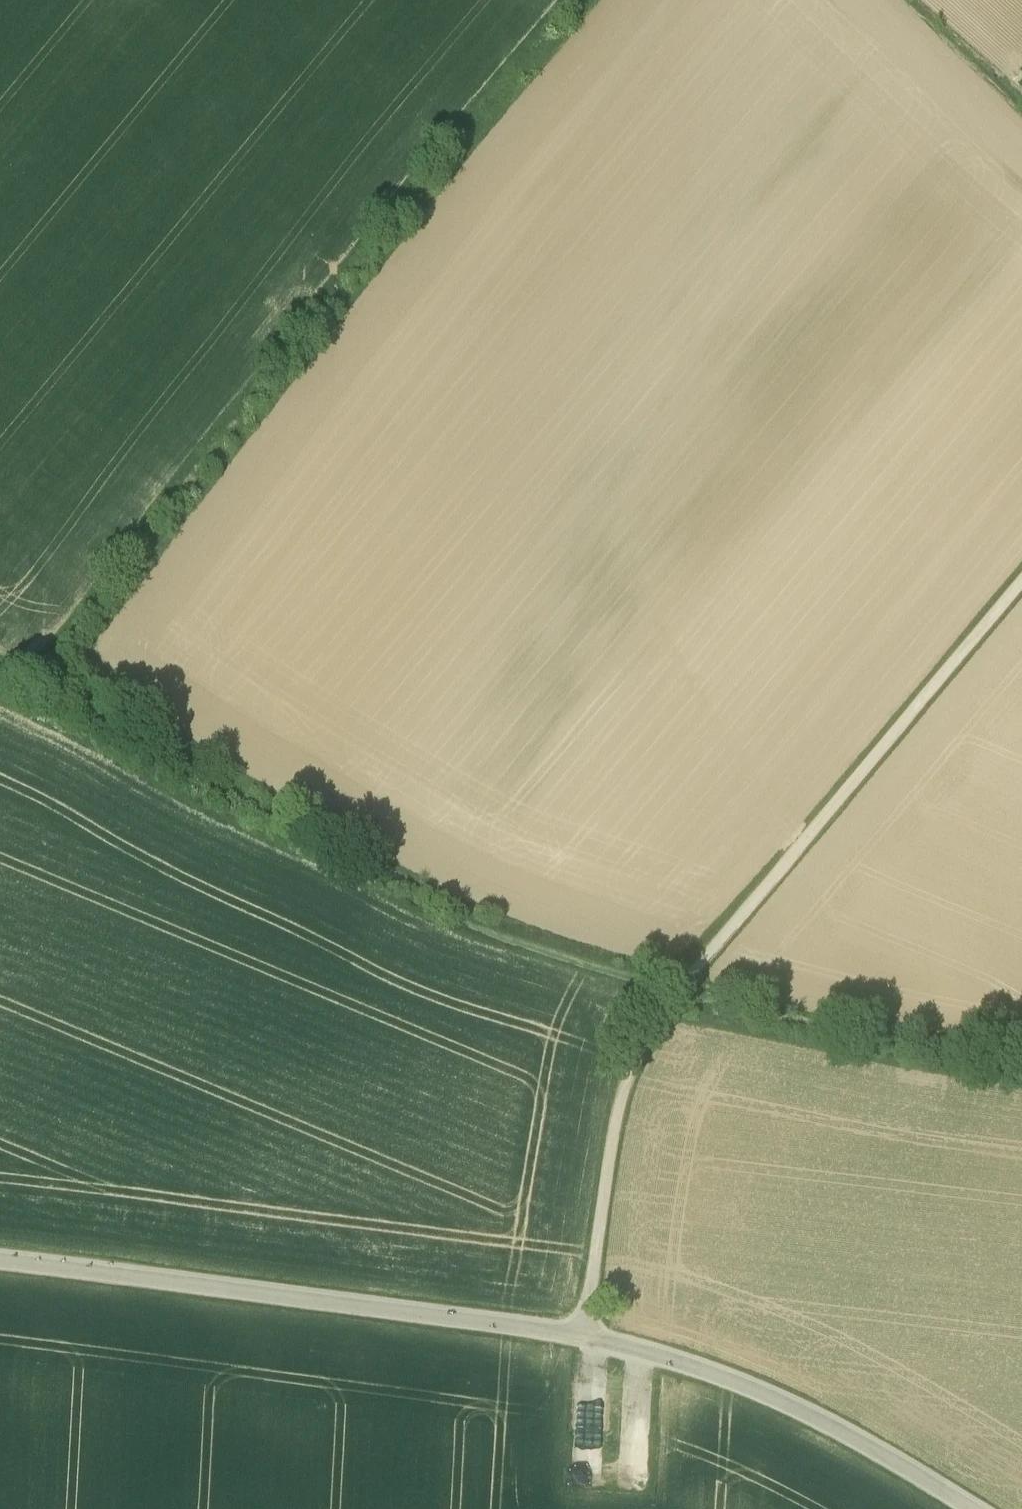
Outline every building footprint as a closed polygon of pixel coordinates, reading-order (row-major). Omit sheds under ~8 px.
[(604,1406),(605,1388),(582,1387),(581,1404),(604,1406)] [(604,1411),(580,1410),(579,1435),(603,1436),(604,1411)]
